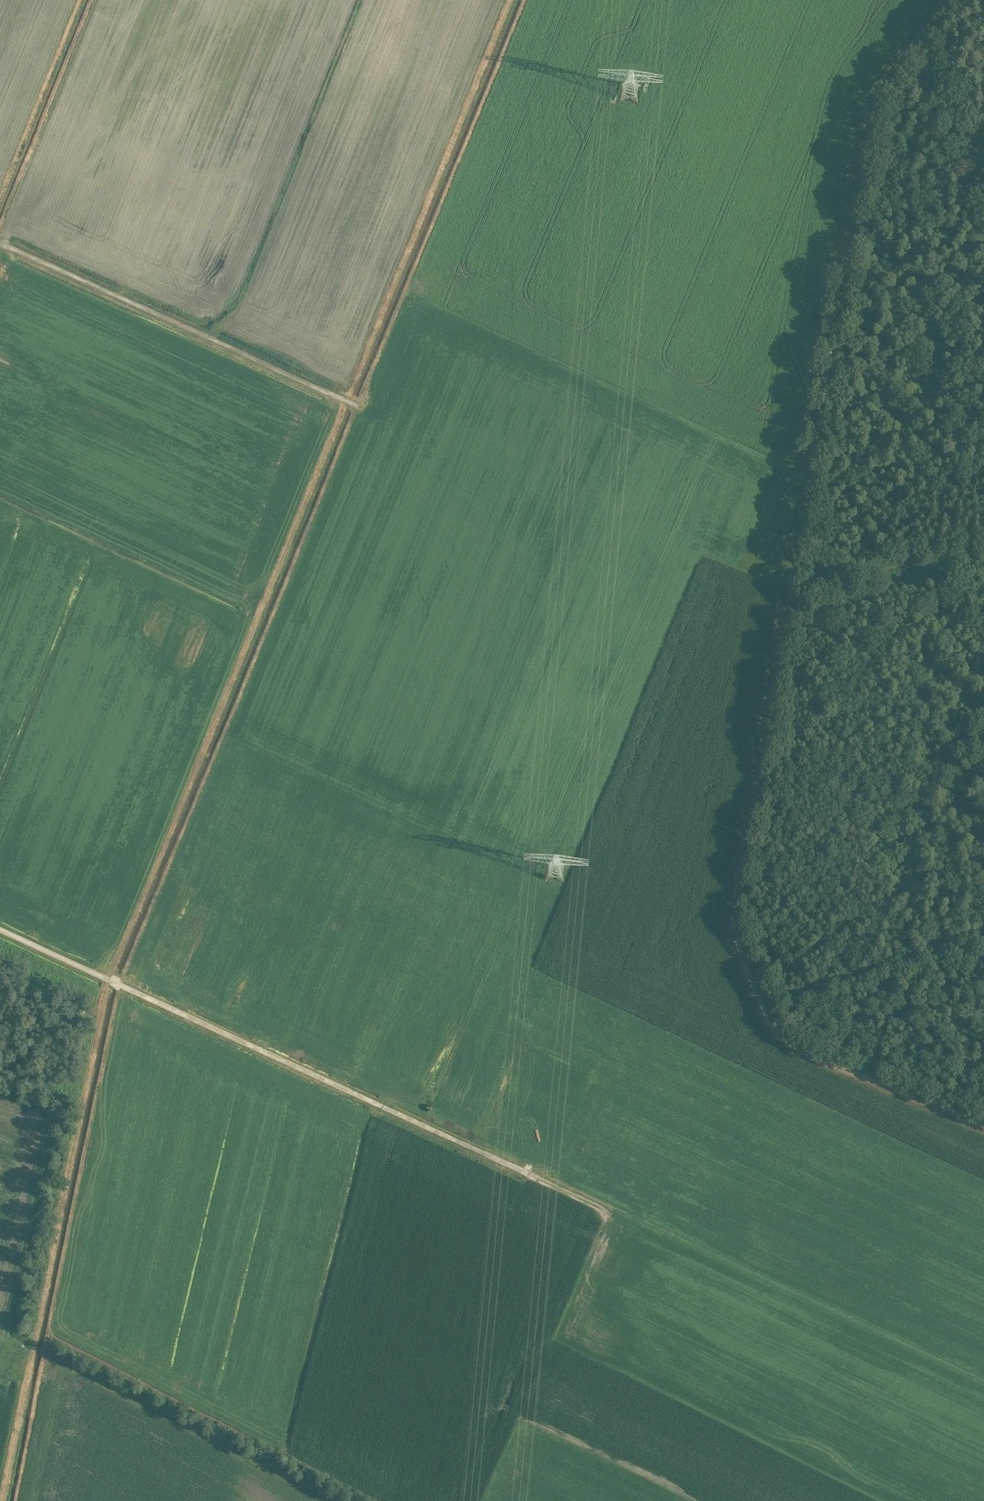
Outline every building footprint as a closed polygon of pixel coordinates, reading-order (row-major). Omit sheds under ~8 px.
[(546,23),(566,31),(569,24),(549,16),(546,23)] [(698,86),(701,79),(682,72),(679,78),(698,86)]
